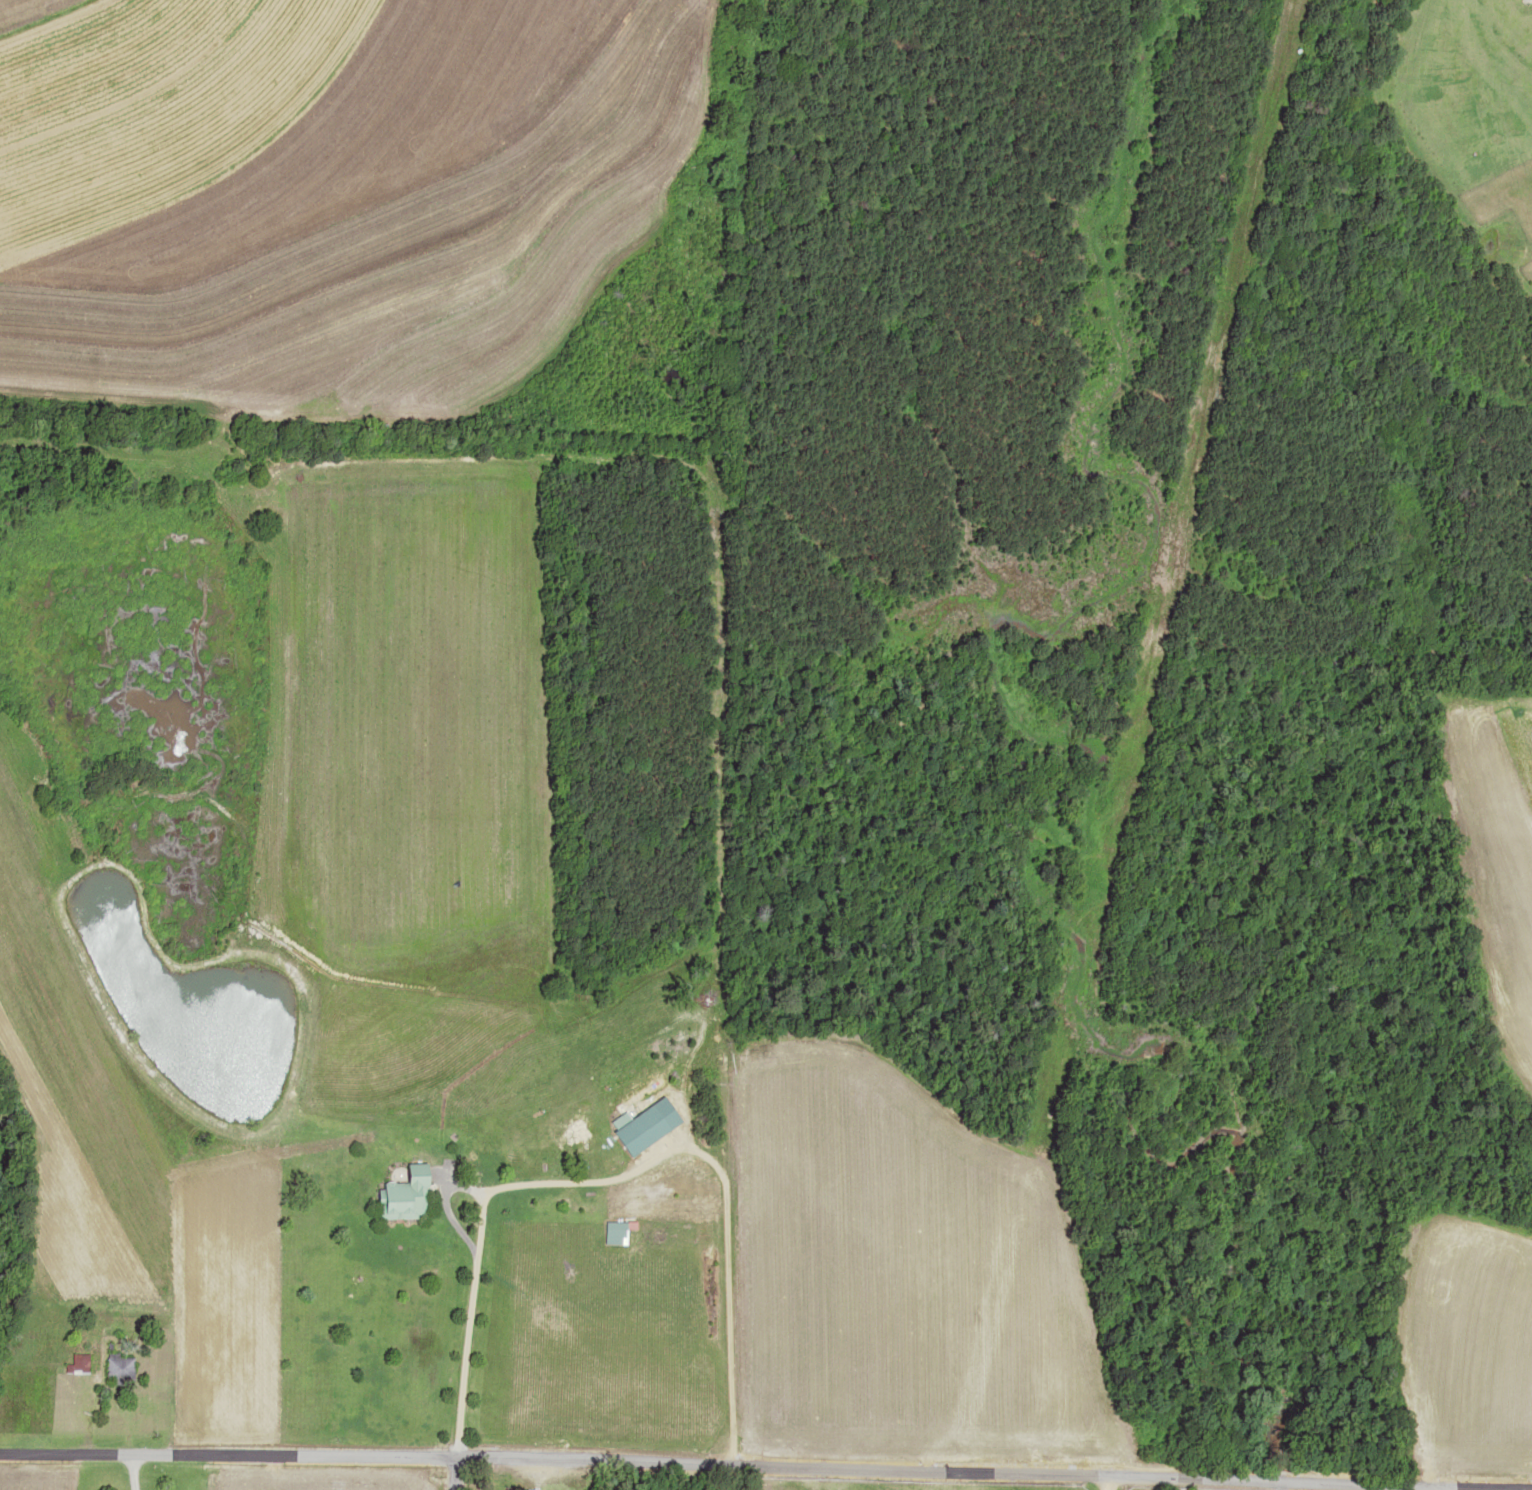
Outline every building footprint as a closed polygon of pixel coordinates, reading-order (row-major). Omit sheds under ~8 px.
[(622,1155),(675,1125),(660,1097),(624,1118),(621,1112),(603,1122),(622,1155)] [(372,1219),(419,1218),(419,1164),(397,1164),(397,1184),(372,1184),(372,1219)] [(621,1245),(621,1222),(599,1222),(599,1245),(621,1245)] [(86,1354),(69,1354),(69,1373),(86,1373),(86,1354)] [(130,1357),(103,1357),(103,1381),(130,1381),(130,1357)]
